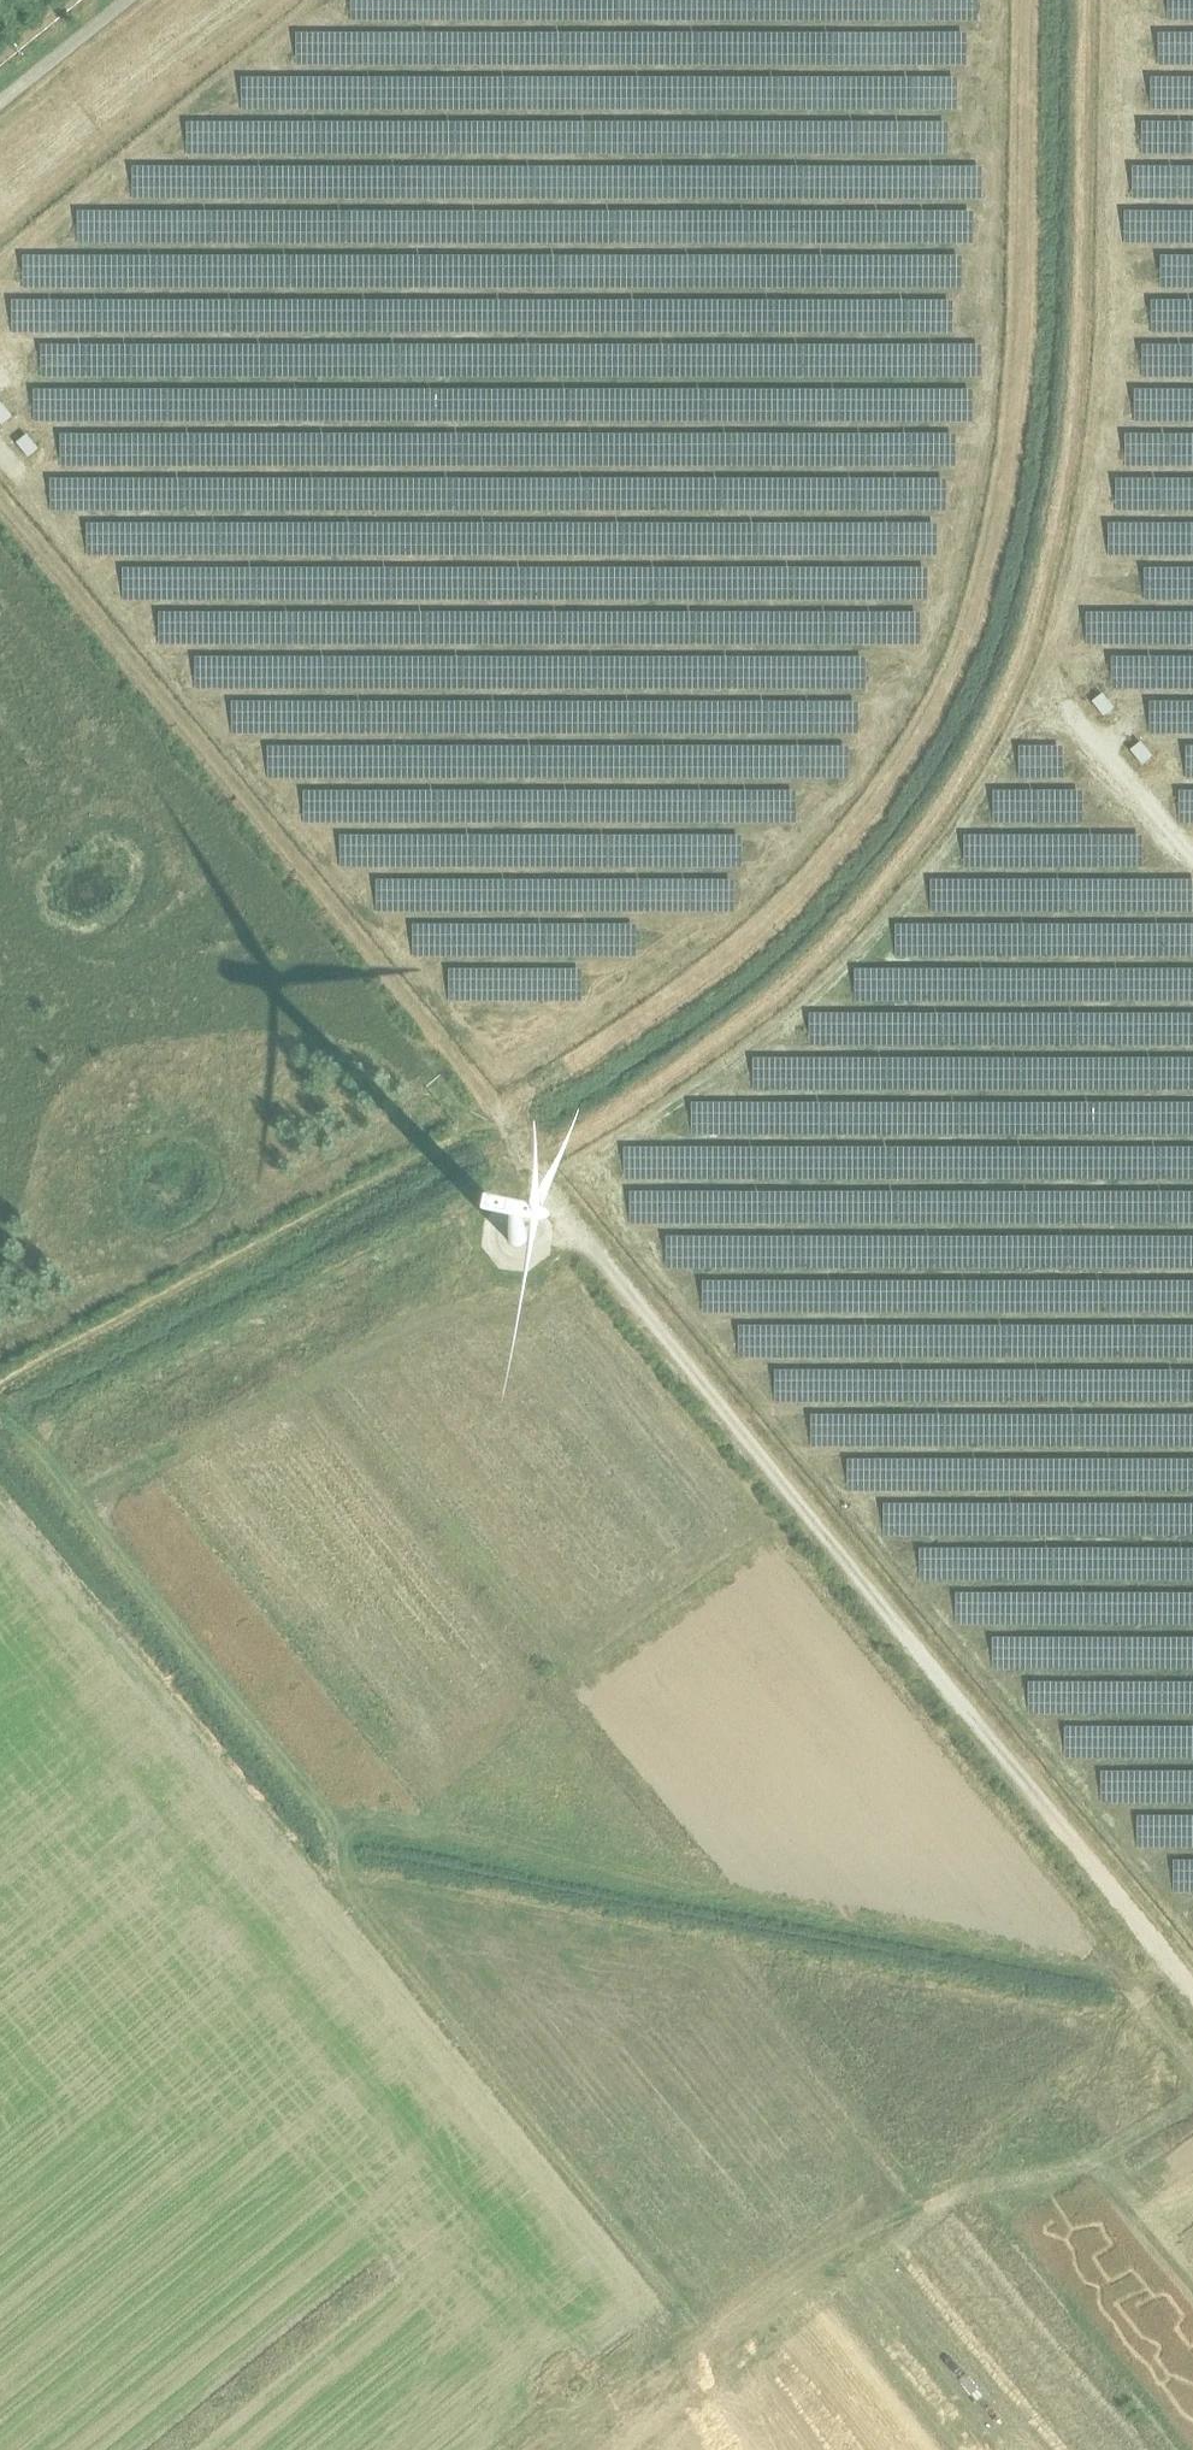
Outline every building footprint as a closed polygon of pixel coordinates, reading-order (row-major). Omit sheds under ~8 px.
[(508,1235),(507,1237),(507,1239),(508,1240),(509,1242),(510,1244),(511,1245),(513,1246),(515,1247),(517,1247),(519,1247),(520,1247),(522,1246),(524,1245),(525,1244),(526,1242),(527,1240),(528,1238),(528,1237),(527,1235),(527,1233),(526,1231),(525,1230),(523,1229),(521,1228),(520,1227),(518,1227),(516,1227),(514,1228),(512,1228),(511,1230),(509,1231),(508,1233),(508,1235)]
